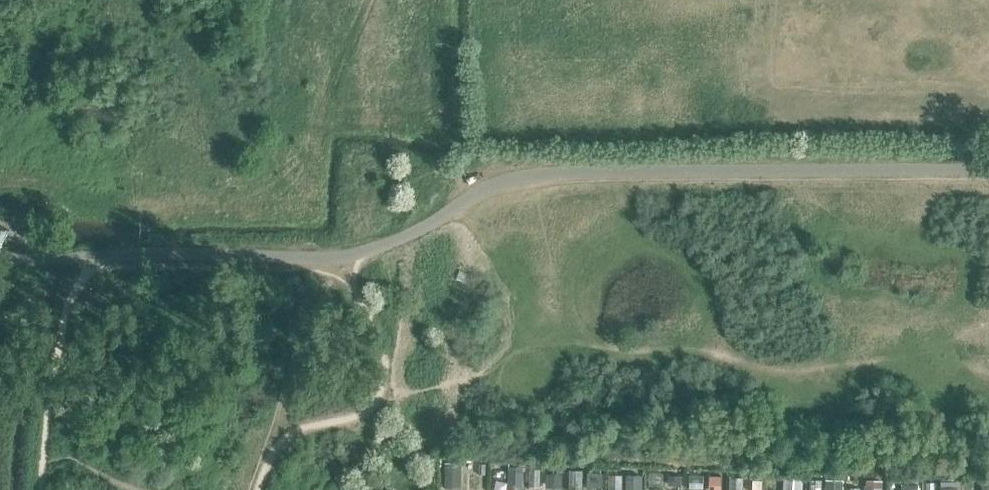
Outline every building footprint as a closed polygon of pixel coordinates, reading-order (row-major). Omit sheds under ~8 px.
[(461,464),(446,464),(446,487),(461,487),(461,464)] [(584,488),(584,469),(570,469),(571,488),(584,488)] [(509,485),(523,486),(524,471),(510,471),(509,485)] [(591,471),(588,485),(602,487),(605,473),(591,471)] [(644,473),(627,472),(626,489),(643,489),(644,473)] [(548,485),(563,486),(564,474),(548,474),(548,485)] [(610,474),(611,489),(623,489),(623,474),(610,474)] [(804,475),(785,474),(784,489),(804,489),(804,475)] [(866,489),(884,489),(884,479),(867,478),(866,489)]
